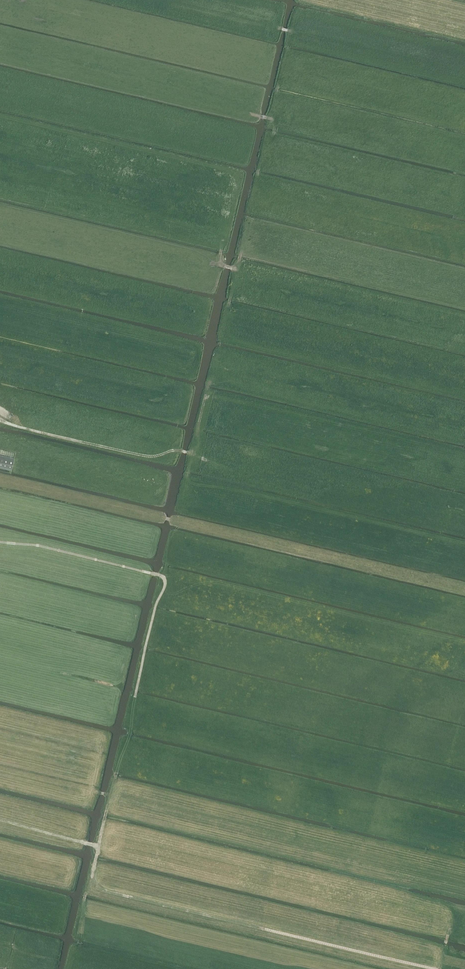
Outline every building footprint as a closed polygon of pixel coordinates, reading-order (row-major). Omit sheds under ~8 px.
[(0,455),(0,467),(11,470),(14,458),(0,455)]
